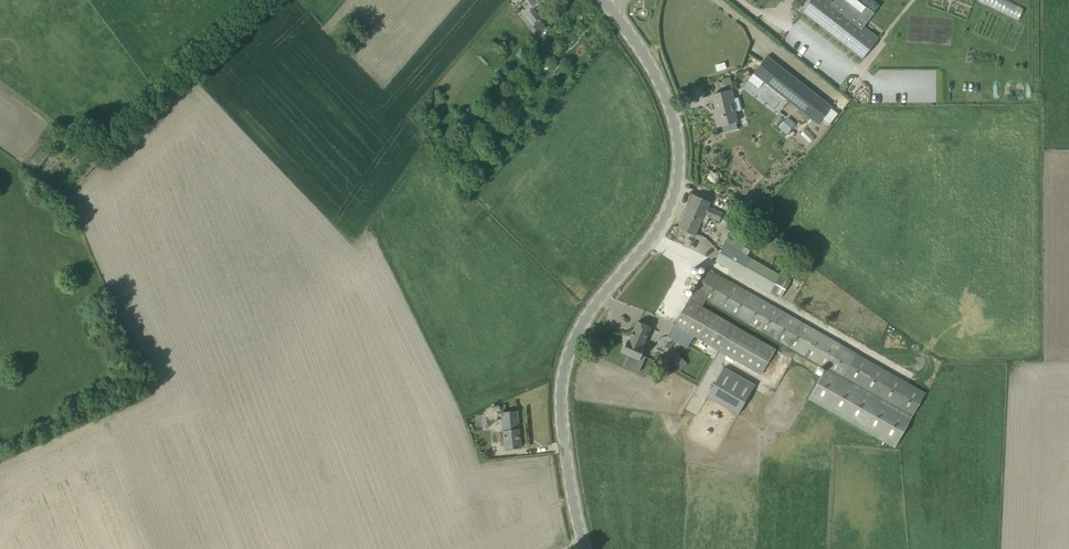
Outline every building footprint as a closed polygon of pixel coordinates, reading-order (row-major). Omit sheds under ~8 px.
[(801,12),(862,60),(878,38),(829,0),(810,0),(801,12)] [(1003,0),(979,0),(999,10),(1003,0)] [(534,23),(540,18),(532,9),(526,14),(534,23)] [(952,37),(954,18),(909,14),(908,20),(915,21),(914,29),(907,28),(906,40),(944,44),(944,37),(952,37)] [(540,20),(532,26),(538,34),(546,28),(540,20)] [(520,48),(515,54),(521,59),(526,54),(520,48)] [(753,73),(763,80),(818,124),(832,106),(767,56),(753,73)] [(731,90),(712,95),(717,114),(714,114),(717,127),(721,125),(723,133),(737,129),(736,122),(737,121),(731,99),(734,98),(731,90)] [(787,116),(778,127),(786,134),(795,123),(787,116)] [(749,193),(741,203),(750,209),(757,200),(749,193)] [(693,194),(687,207),(696,211),(694,217),(701,221),(701,222),(706,224),(709,216),(719,221),(722,213),(708,207),(710,202),(693,194)] [(696,211),(687,207),(678,228),(695,236),(701,222),(701,221),(694,217),(696,211)] [(720,252),(741,264),(746,256),(749,250),(728,238),(725,244),(720,252)] [(780,275),(746,256),(741,264),(720,252),(715,261),(770,292),(780,275)] [(891,373),(710,271),(706,269),(688,299),(667,336),(687,347),(694,336),(760,374),(775,350),(701,307),(705,299),(826,367),(808,399),(894,448),(925,392),(891,373)] [(780,275),(770,292),(781,298),(791,281),(780,275)] [(628,340),(622,353),(628,355),(624,366),(638,372),(645,357),(641,355),(645,347),(640,345),(644,335),(646,336),(650,327),(637,321),(629,340),(628,340)] [(687,363),(677,352),(669,360),(679,371),(687,363)] [(727,366),(710,396),(741,414),(758,385),(727,366)] [(505,449),(520,448),(517,411),(501,412),(505,449)] [(483,426),(491,425),(490,414),(481,415),(483,426)]
